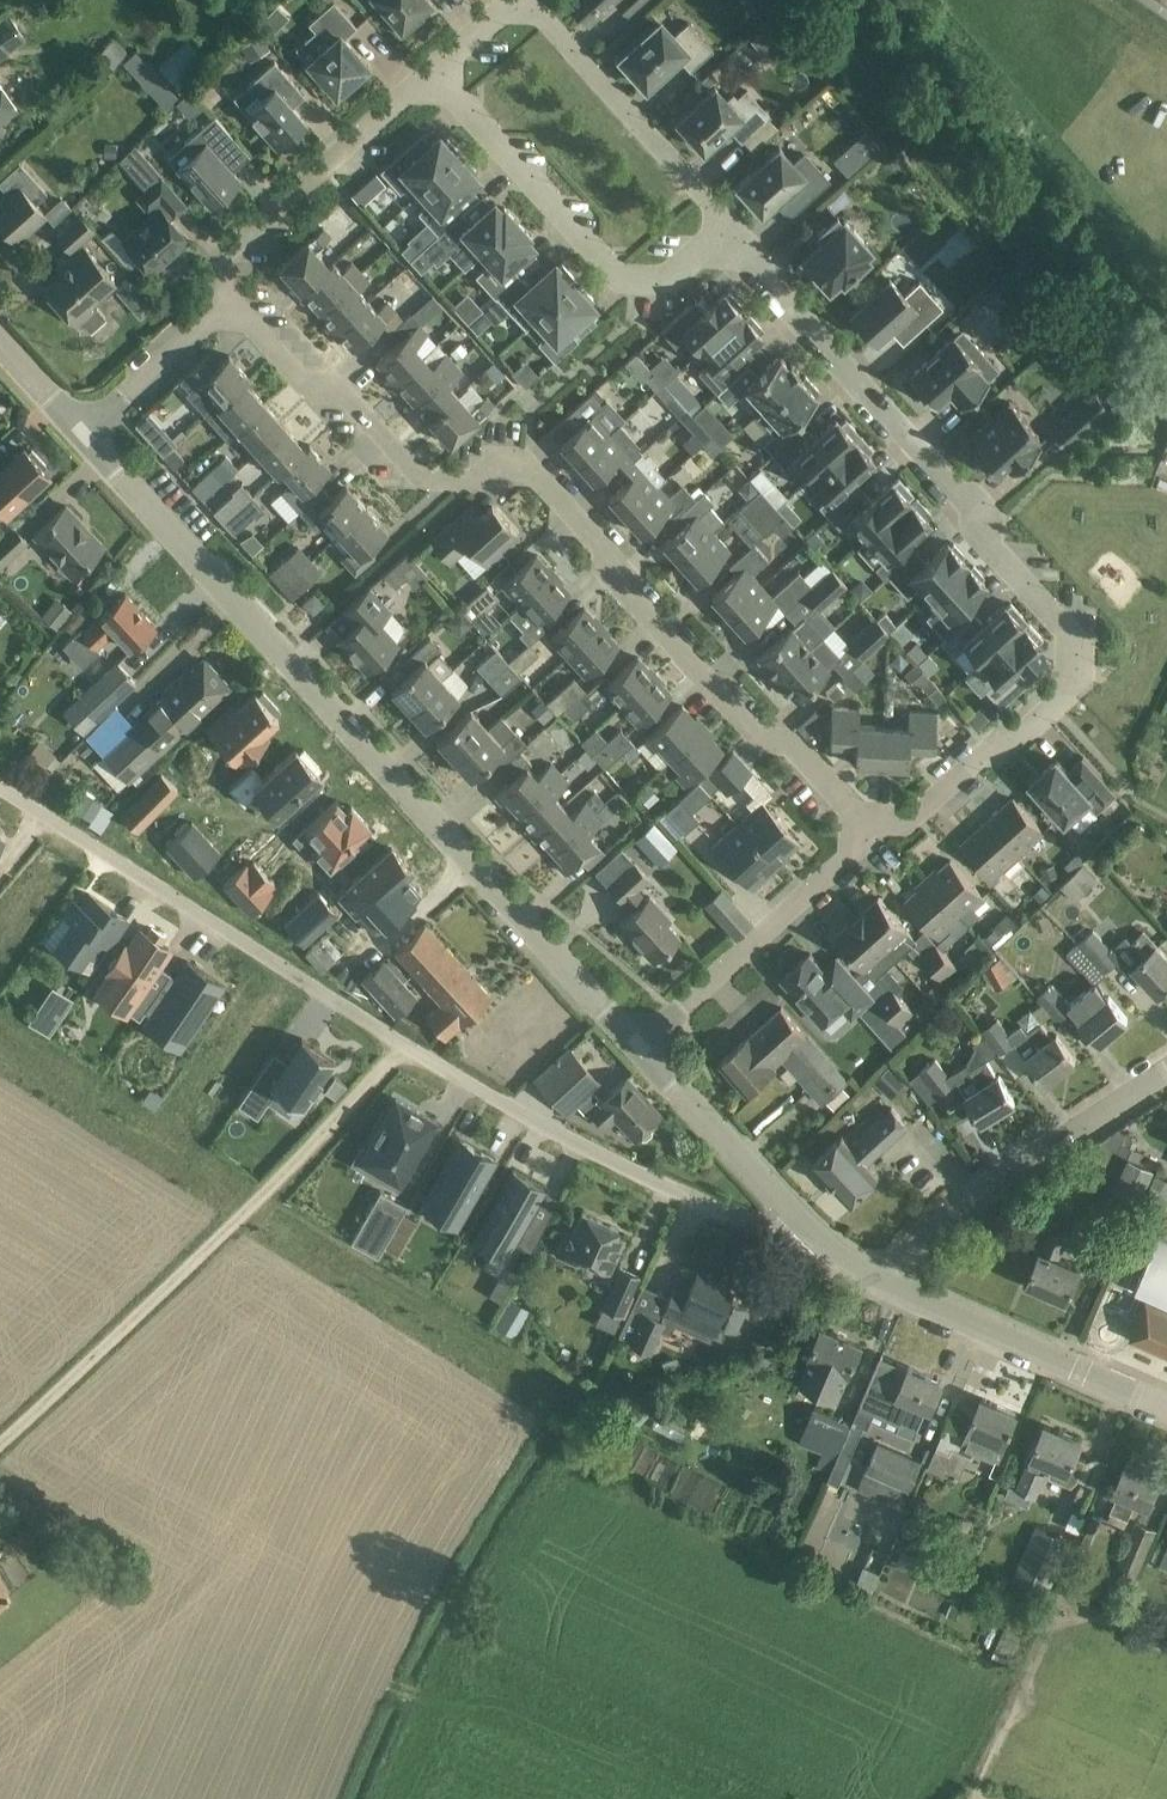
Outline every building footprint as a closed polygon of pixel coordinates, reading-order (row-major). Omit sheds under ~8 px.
[(357,27),(333,0),(308,23),(326,42),(306,59),(336,94),(341,90),(343,93),(367,71),(365,68),(368,66),(344,38),(357,27)] [(403,35),(424,17),(419,11),(429,1),(428,0),(372,0),(403,35)] [(587,21),(611,0),(568,0),(587,21)] [(615,1),(614,1),(625,14),(640,0),(614,0),(615,1)] [(257,25),(268,37),(288,17),(276,5),(257,25)] [(660,21),(621,57),(622,59),(618,63),(633,79),(637,75),(646,85),(659,73),(660,74),(672,63),(671,62),(677,56),(690,71),(713,49),(688,21),(673,35),(660,21)] [(242,44),(250,59),(271,47),(263,33),(242,44)] [(128,52),(121,44),(116,38),(91,60),(103,74),(128,52)] [(136,49),(123,62),(167,110),(181,97),(136,49)] [(300,89),(284,71),(274,61),(248,85),(260,99),(246,112),(277,147),(306,121),(287,100),(300,89)] [(16,108),(0,85),(0,119),(16,108)] [(715,87),(678,120),(684,128),(681,131),(693,145),(697,142),(704,149),(729,126),(741,140),(769,115),(746,89),(737,98),(733,94),(727,100),(715,87)] [(202,108),(188,92),(176,103),(190,119),(202,108)] [(236,140),(220,122),(214,116),(185,142),(195,153),(177,168),(211,206),(240,180),(218,156),(236,140)] [(851,172),(886,142),(872,126),(837,156),(851,172)] [(412,182),(421,191),(459,157),(455,152),(457,150),(447,139),(445,141),(440,135),(414,158),(405,148),(380,170),(400,192),(412,182)] [(134,145),(118,159),(146,190),(162,176),(134,145)] [(794,163),(779,147),(736,185),(749,199),(746,202),(756,213),(759,210),(761,213),(794,184),(807,199),(828,180),(804,153),(794,163)] [(463,162),(459,157),(421,191),(430,201),(418,212),(438,234),(463,211),(453,201),(478,178),(473,172),(476,170),(466,159),(463,162)] [(15,166),(0,180),(0,185),(9,195),(0,203),(0,224),(17,242),(46,215),(35,203),(47,193),(20,162),(15,166)] [(187,204),(162,176),(146,190),(137,198),(152,215),(123,241),(151,272),(188,239),(170,219),(187,204)] [(472,222),(463,211),(438,234),(438,235),(439,234),(451,247),(448,250),(464,269),(482,252),(517,221),(504,207),(502,209),(495,202),(472,222)] [(70,250),(94,229),(81,215),(58,236),(70,250)] [(801,257),(829,287),(840,277),(843,280),(869,257),(866,253),(871,249),(844,219),(842,220),(837,215),(817,233),(822,238),(801,257)] [(494,297),(495,298),(520,275),(511,265),(533,245),(527,237),(529,234),(517,221),(482,252),(491,262),(479,278),(495,296),(494,297)] [(297,294),(329,265),(316,250),(331,236),(323,228),(279,267),(295,284),(291,288),(297,294)] [(83,245),(76,251),(59,267),(63,272),(44,288),(76,324),(81,320),(90,330),(105,317),(97,309),(92,308),(88,304),(115,281),(83,245)] [(318,311),(361,271),(352,262),(342,271),(333,261),(329,265),(297,294),(304,301),(307,298),(318,311)] [(526,329),(534,321),(574,284),(571,281),(575,277),(562,263),(559,267),(555,263),(548,269),(548,275),(543,274),(530,286),(520,275),(495,298),(496,298),(497,297),(526,329)] [(370,281),(361,271),(318,311),(329,323),(325,326),(332,333),(368,300),(360,290),(370,281)] [(134,278),(123,286),(140,309),(151,300),(134,278)] [(889,278),(851,312),(862,325),(860,326),(871,338),(873,337),(875,339),(906,311),(920,326),(942,306),(918,280),(903,294),(889,278)] [(574,284),(534,321),(545,332),(538,343),(554,361),(578,339),(569,329),(581,317),(582,312),(587,312),(594,306),(590,302),(594,299),(582,285),(578,288),(574,284)] [(701,350),(742,313),(738,309),(742,306),(729,292),(726,295),(724,293),(716,300),(715,300),(699,314),(690,304),(661,330),(679,351),(692,340),(701,350)] [(377,310),(368,300),(332,333),(338,340),(341,337),(353,349),(396,311),(388,301),(377,310)] [(491,321),(482,310),(468,323),(477,333),(491,321)] [(717,392),(745,366),(736,355),(760,334),(759,332),(762,329),(750,314),(746,318),(742,313),(701,350),(711,361),(699,372),(717,392)] [(391,385),(423,356),(414,346),(428,334),(419,324),(376,362),(389,375),(385,379),(391,385)] [(953,336),(909,376),(936,407),(950,394),(961,406),(989,381),(988,379),(999,369),(973,340),(964,348),(953,336)] [(207,416),(245,381),(249,378),(229,355),(218,364),(208,353),(179,380),(190,391),(187,394),(207,416)] [(412,401),(454,363),(445,353),(431,365),(423,356),(391,385),(396,390),(399,387),(412,401)] [(789,365),(780,355),(758,375),(748,363),(745,366),(717,392),(728,404),(739,394),(758,416),(800,377),(799,376),(801,374),(790,363),(789,365)] [(515,385),(493,361),(484,370),(495,383),(488,389),(499,400),(515,385)] [(425,423),(457,394),(449,385),(462,372),(454,363),(412,401),(423,414),(420,417),(425,423)] [(655,390),(664,383),(654,372),(645,379),(655,390)] [(758,416),(774,433),(763,443),(774,454),(805,426),(795,415),(817,396),(815,394),(819,390),(805,375),(801,379),(800,377),(758,416)] [(238,429),(265,404),(245,381),(207,416),(227,439),(238,429)] [(664,383),(655,390),(665,401),(674,394),(664,383)] [(1092,391),(1050,429),(1067,448),(1109,409),(1092,391)] [(560,443),(577,462),(620,423),(625,418),(608,399),(602,405),(591,393),(570,413),(581,425),(560,443)] [(457,394),(425,423),(431,430),(435,427),(450,444),(494,405),(486,396),(471,410),(457,394)] [(1038,433),(1009,401),(972,435),(978,442),(973,447),(980,455),(975,459),(990,474),(994,470),(995,472),(1010,459),(1016,466),(1040,445),(1033,438),(1038,433)] [(258,452),(285,426),(265,404),(238,429),(258,452)] [(784,466),(794,457),(812,475),(859,433),(846,418),(841,422),(836,417),(814,436),(805,426),(774,454),(784,466)] [(621,470),(641,452),(638,447),(640,445),(620,423),(577,462),(594,480),(614,462),(621,470)] [(693,433),(703,444),(712,436),(702,425),(693,433)] [(725,425),(712,436),(720,446),(733,434),(725,425)] [(258,452),(278,474),(310,445),(309,444),(305,448),(285,426),(258,452)] [(172,438),(176,442),(186,434),(181,429),(172,438)] [(150,442),(162,456),(172,447),(160,433),(150,442)] [(829,516),(861,488),(851,477),(873,458),(868,452),(873,448),(859,433),(812,475),(829,495),(819,505),(829,516)] [(720,446),(712,436),(703,444),(713,455),(721,447),(720,446)] [(281,491),(300,511),(325,489),(317,480),(330,468),(310,445),(278,474),(282,470),(292,481),(281,491)] [(24,446),(0,468),(0,505),(6,511),(48,473),(44,468),(47,465),(32,449),(29,451),(24,446)] [(184,460),(172,447),(162,456),(174,469),(184,460)] [(608,496),(625,515),(658,485),(666,478),(654,465),(657,463),(648,453),(645,456),(641,452),(621,470),(629,478),(608,496)] [(233,474),(221,461),(191,488),(203,501),(233,474)] [(871,498),(861,488),(829,516),(840,528),(850,519),(867,538),(910,500),(909,498),(913,493),(899,477),(894,482),(892,479),(871,498)] [(213,512),(223,523),(253,496),(241,483),(232,492),(233,494),(213,512)] [(681,513),(696,499),(682,483),(668,496),(658,485),(625,515),(642,534),(674,505),(681,513)] [(325,489),(300,511),(317,531),(328,521),(339,534),(367,508),(346,486),(333,498),(325,489)] [(763,534),(783,516),(759,489),(739,508),(763,534)] [(704,492),(696,499),(681,513),(688,521),(663,543),(680,562),(713,532),(713,531),(724,521),(710,506),(714,502),(704,492)] [(253,496),(223,523),(233,534),(253,516),(255,518),(265,509),(253,496)] [(917,550),(907,539),(929,520),(927,518),(931,514),(917,497),(912,502),(910,500),(867,538),(885,558),(874,567),(885,579),(889,576),(888,576),(917,550)] [(492,506),(481,516),(471,504),(430,540),(450,562),(469,545),(487,565),(501,552),(499,549),(517,533),(492,506)] [(66,505),(34,534),(72,575),(103,545),(66,505)] [(388,531),(367,508),(339,534),(352,548),(341,557),(355,573),(375,556),(368,549),(388,531)] [(27,540),(14,526),(0,539),(0,565),(27,540)] [(730,550),(713,532),(680,562),(697,580),(730,550)] [(927,560),(917,550),(888,576),(889,576),(907,597),(920,585),(929,596),(966,562),(964,561),(965,561),(961,557),(964,554),(954,543),(951,545),(948,541),(927,560)] [(711,596),(728,615),(761,585),(751,574),(767,559),(754,544),(729,566),(736,574),(711,596)] [(418,565),(407,552),(383,574),(395,586),(418,565)] [(519,604),(553,573),(536,554),(502,585),(519,604)] [(298,570),(287,557),(268,573),(280,586),(298,570)] [(966,562),(929,596),(938,606),(926,617),(944,637),(973,612),(963,601),(984,582),(981,578),(984,576),(973,565),(971,567),(967,563),(967,564),(966,562)] [(298,570),(280,586),(292,599),(310,583),(298,570)] [(833,570),(813,587),(805,594),(818,609),(846,584),(833,570)] [(771,596),(761,585),(728,615),(745,634),(782,600),(790,608),(805,594),(813,587),(799,571),(771,596)] [(553,573),(519,604),(509,614),(524,630),(520,633),(529,643),(563,613),(556,606),(571,592),(553,573)] [(460,609),(472,622),(499,598),(487,585),(460,609)] [(390,610),(369,587),(342,611),(355,625),(339,640),(367,670),(397,643),(377,621),(390,610)] [(313,612),(322,604),(323,603),(314,592),(304,601),(313,612)] [(125,593),(108,609),(67,646),(85,666),(101,652),(96,647),(114,631),(130,649),(155,626),(125,593)] [(59,594),(45,612),(62,624),(76,606),(59,594)] [(982,661),(1027,620),(1011,602),(1006,606),(1004,603),(983,622),(973,612),(944,637),(941,640),(954,655),(966,644),(982,661)] [(568,657),(601,626),(584,607),(550,638),(568,657)] [(884,611),(876,618),(889,633),(897,626),(884,611)] [(759,656),(777,676),(823,636),(804,616),(791,628),(791,627),(759,656)] [(889,633),(876,618),(849,643),(862,657),(889,633)] [(1043,638),(1027,620),(982,661),(997,678),(985,689),(1001,707),(1032,678),(1022,667),(1044,647),(1039,642),(1043,638)] [(619,645),(601,626),(568,657),(585,676),(619,645)] [(841,656),(823,636),(777,676),(796,697),(828,669),(827,668),(841,656)] [(408,709),(442,678),(454,668),(452,669),(438,653),(442,650),(430,637),(402,663),(410,673),(391,690),(408,709)] [(509,662),(509,663),(518,672),(539,653),(529,643),(509,662)] [(921,644),(902,665),(923,685),(942,664),(921,644)] [(509,663),(509,662),(496,649),(477,667),(490,681),(509,663)] [(621,706),(655,675),(638,657),(610,682),(604,675),(586,691),(585,690),(578,697),(591,711),(598,704),(594,700),(606,689),(621,706)] [(104,753),(129,779),(228,686),(203,660),(104,753)] [(117,663),(65,711),(84,730),(135,681),(117,663)] [(518,672),(509,663),(490,681),(502,695),(522,677),(518,672)] [(672,694),(655,675),(621,706),(638,724),(672,694)] [(459,697),(442,678),(408,709),(425,727),(459,697)] [(546,703),(557,716),(578,697),(585,690),(574,678),(546,703)] [(279,711),(262,692),(258,695),(255,693),(236,711),(231,706),(207,727),(234,757),(238,754),(243,760),(269,736),(264,730),(278,717),(276,714),(279,711)] [(670,759),(706,726),(696,716),(694,718),(682,705),(644,740),(654,751),(658,747),(670,759)] [(854,764),(881,765),(883,726),(858,725),(859,708),(832,707),(830,742),(855,744),(854,764)] [(454,759),(487,728),(471,710),(437,740),(454,759)] [(908,727),(883,726),(881,765),(908,767),(909,746),(934,747),(936,712),(909,710),(908,727)] [(501,715),(487,728),(454,759),(471,778),(490,760),(499,770),(520,751),(527,744),(501,715)] [(715,736),(706,726),(670,759),(681,771),(676,775),(686,786),(724,751),(712,738),(715,736)] [(592,755),(603,767),(605,769),(634,743),(621,729),(592,755)] [(40,740),(21,761),(36,774),(55,754),(40,740)] [(256,763),(234,783),(250,800),(260,790),(279,811),(323,771),(320,767),(324,764),(307,745),(303,749),(299,744),(267,775),(256,763)] [(520,751),(499,770),(510,782),(495,795),(502,803),(505,800),(517,812),(560,773),(551,763),(536,777),(527,767),(531,763),(520,751)] [(753,810),(737,824),(776,866),(787,856),(784,853),(798,841),(762,802),(771,794),(732,751),(699,781),(710,793),(719,785),(727,794),(741,781),(754,795),(746,802),(753,810)] [(1031,783),(1066,822),(1091,799),(1099,808),(1095,812),(1097,813),(1117,793),(1084,756),(1072,767),(1076,772),(1072,775),(1057,759),(1031,783)] [(179,789),(163,773),(123,813),(139,829),(179,789)] [(568,782),(560,773),(517,812),(529,825),(525,828),(530,834),(562,806),(554,796),(568,782)] [(680,798),(692,811),(711,794),(710,793),(699,781),(680,798)] [(103,802),(84,790),(72,808),(91,821),(103,802)] [(338,798),(295,836),(311,854),(317,848),(332,865),(357,842),(353,837),(370,822),(353,804),(347,808),(338,798)] [(699,819),(680,798),(665,812),(684,833),(699,819)] [(1013,799),(988,822),(1018,855),(1043,832),(1013,799)] [(1133,811),(1123,800),(1114,808),(1124,819),(1133,811)] [(571,815),(562,806),(530,834),(536,840),(539,837),(551,850),(594,810),(586,801),(571,815)] [(594,810),(551,850),(563,862),(559,866),(566,873),(597,844),(588,834),(603,820),(594,810)] [(227,847),(200,817),(174,840),(201,871),(227,847)] [(637,837),(661,863),(681,845),(657,819),(637,837)] [(992,877),(1018,855),(988,822),(963,844),(992,877)] [(751,888),(776,866),(737,824),(713,846),(751,888)] [(392,848),(340,896),(356,913),(373,932),(384,923),(385,924),(420,892),(406,877),(413,870),(392,848)] [(649,878),(621,848),(613,856),(626,870),(608,887),(622,902),(625,899),(634,910),(619,924),(653,961),(680,937),(667,923),(671,920),(650,896),(646,900),(636,889),(649,878)] [(256,860),(251,865),(247,861),(226,881),(253,910),(274,890),(271,887),(276,881),(256,860)] [(936,869),(926,878),(958,914),(971,903),(975,908),(986,898),(951,860),(938,871),(936,869)] [(1076,900),(1097,879),(1082,864),(1061,886),(1076,900)] [(946,925),(958,914),(926,878),(915,887),(918,890),(905,901),(940,940),(950,930),(946,925)] [(319,892),(285,923),(303,944),(337,913),(319,892)] [(106,941),(111,945),(120,933),(108,925),(117,912),(89,893),(80,906),(74,902),(66,914),(72,918),(62,933),(64,934),(96,956),(106,941)] [(879,897),(858,916),(897,960),(908,950),(925,968),(929,965),(943,980),(957,967),(925,930),(915,939),(907,930),(908,929),(879,897)] [(751,922),(735,904),(730,899),(714,913),(735,936),(751,922)] [(897,960),(858,916),(836,936),(865,968),(866,967),(866,968),(857,977),(876,998),(901,1025),(915,1013),(881,975),(897,960)] [(1047,928),(1043,918),(1036,921),(1040,931),(1047,928)] [(491,996),(425,923),(394,951),(442,1003),(427,1017),(445,1037),(491,996)] [(112,971),(114,972),(107,982),(132,999),(125,1010),(138,1019),(144,1011),(170,974),(156,965),(167,948),(159,943),(160,942),(163,937),(151,929),(148,934),(147,933),(147,934),(139,929),(127,946),(124,944),(107,968),(112,971)] [(1078,942),(1105,972),(1118,960),(1130,973),(1135,968),(1159,994),(1166,987),(1166,956),(1157,946),(1144,932),(1132,943),(1126,936),(1112,949),(1093,929),(1078,942)] [(309,955),(328,967),(340,948),(332,943),(329,947),(318,940),(309,955)] [(1106,974),(1105,972),(1078,942),(1066,953),(1082,970),(1083,969),(1096,983),(1106,974)] [(810,953),(782,979),(822,1024),(842,1006),(852,1018),(876,998),(857,977),(838,956),(824,969),(810,953)] [(999,987),(1018,974),(1004,955),(985,968),(999,987)] [(145,1010),(151,1014),(149,1016),(185,1040),(223,984),(187,960),(176,977),(170,973),(145,1010)] [(384,961),(363,980),(395,1015),(416,996),(384,961)] [(1039,1000),(1052,1013),(1069,1034),(1083,1023),(1099,1043),(1128,1020),(1109,997),(1107,999),(1095,984),(1070,1004),(1052,983),(1036,996),(1039,1000)] [(39,1020),(54,1029),(74,993),(59,984),(39,1020)] [(848,1081),(798,1025),(782,1008),(749,1038),(748,1037),(720,1063),(749,1095),(777,1069),(775,1066),(783,1059),(823,1103),(848,1081)] [(983,1035),(996,1052),(998,1051),(999,1054),(1014,1043),(1045,1084),(1076,1061),(1057,1035),(1053,1038),(1041,1023),(1027,1033),(1021,1025),(1009,1034),(997,1018),(981,1030),(985,1034),(983,1035)] [(996,1052),(983,1035),(974,1043),(986,1060),(972,1069),(968,1063),(948,1075),(935,1058),(919,1070),(939,1095),(957,1080),(983,1122),(1015,1102),(998,1073),(995,1074),(986,1059),(996,1052)] [(302,1107),(334,1060),(302,1038),(287,1061),(273,1051),(237,1104),(257,1117),(276,1089),(302,1107)] [(661,1114),(626,1077),(601,1100),(592,1091),(601,1084),(570,1048),(559,1058),(558,1056),(555,1059),(556,1060),(535,1080),(566,1113),(576,1103),(587,1115),(591,1111),(605,1127),(616,1117),(635,1137),(639,1134),(641,1137),(645,1137),(651,1131),(651,1128),(648,1125),(661,1114)] [(874,1082),(881,1089),(897,1072),(891,1065),(874,1082)] [(346,1085),(334,1076),(325,1090),(335,1097),(346,1085)] [(164,1097),(150,1088),(141,1100),(155,1110),(164,1097)] [(400,1182),(436,1119),(396,1096),(368,1146),(367,1148),(386,1159),(377,1175),(397,1187),(400,1182)] [(909,1126),(891,1107),(870,1127),(871,1128),(851,1146),(842,1136),(814,1163),(851,1202),(879,1176),(868,1163),(909,1126)] [(464,1211),(494,1159),(461,1140),(429,1197),(448,1208),(450,1203),(464,1211)] [(511,1168),(475,1230),(511,1251),(517,1242),(526,1247),(531,1250),(548,1218),(542,1215),(535,1210),(546,1190),(547,1188),(511,1168)] [(1155,1175),(1139,1209),(1147,1213),(1152,1224),(1166,1218),(1160,1204),(1163,1197),(1166,1199),(1166,1180),(1155,1175)] [(380,1189),(350,1240),(377,1256),(383,1246),(396,1224),(403,1212),(407,1205),(380,1189)] [(403,1212),(396,1224),(409,1231),(416,1219),(403,1212)] [(568,1228),(558,1250),(557,1254),(575,1262),(578,1256),(610,1270),(624,1238),(615,1234),(618,1228),(582,1212),(574,1230),(568,1228)] [(1042,1249),(1028,1282),(1029,1283),(1030,1279),(1044,1285),(1042,1289),(1068,1300),(1083,1267),(1060,1257),(1067,1241),(1049,1234),(1042,1249)] [(1122,1243),(1104,1235),(1090,1265),(1108,1273),(1122,1243)] [(1145,1268),(1137,1287),(1152,1294),(1133,1337),(1166,1352),(1166,1241),(1159,1238),(1145,1268)] [(501,1301),(517,1272),(505,1265),(489,1294),(501,1301)] [(620,1266),(610,1288),(629,1297),(639,1275),(620,1266)] [(675,1285),(666,1307),(663,1313),(722,1339),(727,1327),(736,1331),(746,1307),(727,1299),(731,1290),(712,1281),(711,1283),(695,1276),(689,1291),(675,1285)] [(621,1315),(629,1297),(610,1288),(602,1306),(621,1315)] [(626,1317),(618,1336),(630,1342),(650,1350),(659,1330),(663,1320),(660,1318),(644,1311),(631,1306),(626,1317)] [(821,1329),(812,1351),(799,1383),(839,1400),(850,1373),(851,1373),(862,1347),(821,1329)] [(775,1355),(747,1358),(748,1371),(749,1371),(776,1368),(775,1355)] [(860,1405),(870,1409),(901,1422),(897,1431),(915,1439),(928,1408),(932,1410),(944,1382),(910,1367),(909,1369),(881,1357),(860,1405)] [(982,1398),(973,1420),(967,1434),(960,1432),(961,1430),(947,1424),(929,1466),(959,1478),(969,1455),(972,1456),(975,1448),(1000,1459),(1014,1425),(1013,1424),(1017,1413),(982,1398)] [(800,1442),(837,1458),(852,1424),(814,1408),(800,1442)] [(852,1424),(837,1458),(847,1462),(864,1423),(854,1419),(852,1424)] [(1045,1425),(1036,1447),(1032,1456),(1033,1456),(1028,1467),(1018,1489),(1035,1496),(1044,1474),(1039,1472),(1044,1461),(1051,1465),(1049,1477),(1074,1488),(1086,1460),(1085,1460),(1084,1461),(1075,1457),(1082,1441),(1059,1431),(1058,1433),(1046,1428),(1046,1426),(1045,1425)] [(877,1443),(857,1490),(902,1509),(922,1462),(877,1443)] [(1128,1461),(1118,1483),(1115,1491),(1119,1493),(1111,1511),(1128,1519),(1136,1501),(1149,1506),(1162,1476),(1128,1461)] [(1136,1522),(1114,1572),(1135,1581),(1156,1530),(1136,1522)] [(1037,1527),(1015,1578),(1045,1592),(1067,1540),(1037,1527)] [(8,1597),(0,1583),(0,1602),(8,1597)] [(997,1646),(993,1655),(1006,1661),(1010,1652),(997,1646)]
